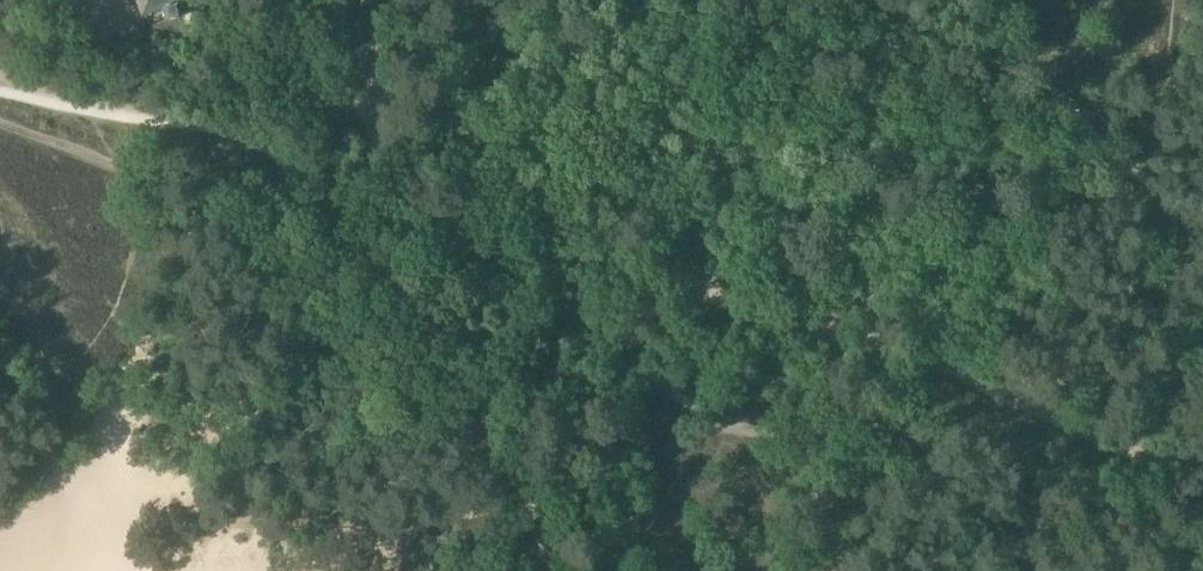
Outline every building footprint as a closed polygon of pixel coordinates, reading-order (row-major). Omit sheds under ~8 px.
[(151,11),(159,8),(157,3),(165,0),(147,0),(151,11)] [(184,12),(160,22),(167,40),(192,30),(184,12)]
